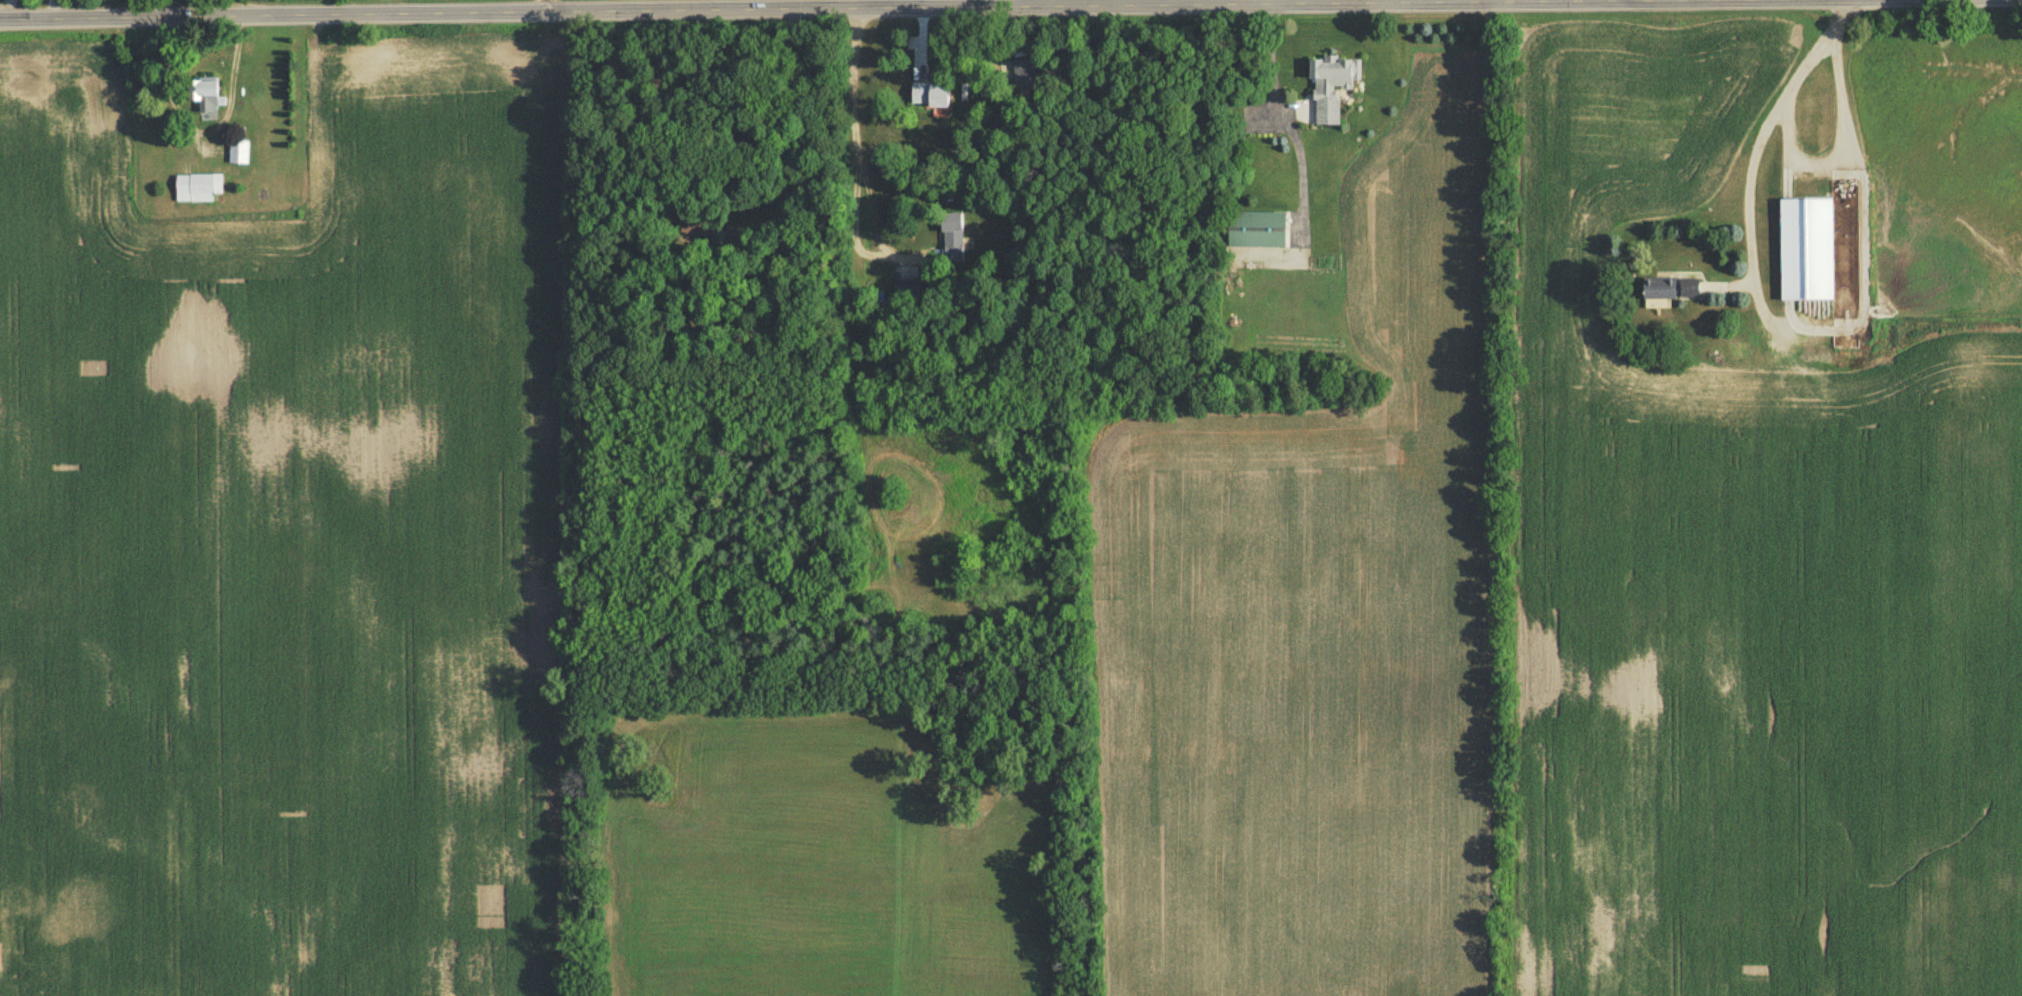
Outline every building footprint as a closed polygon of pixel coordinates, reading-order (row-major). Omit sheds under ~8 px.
[(1314,64),(1315,129),(1342,129),(1341,93),(1357,93),(1356,63),(1314,64)] [(196,105),(201,105),(201,116),(218,116),(218,108),(226,108),(226,100),(220,100),(220,85),(196,85),(196,105)] [(950,87),(914,87),(914,109),(950,109),(950,87)] [(249,167),(249,144),(231,144),(231,167),(249,167)] [(223,195),(223,178),(206,178),(206,188),(193,188),(193,204),(215,204),(215,195),(223,195)] [(1836,203),(1783,203),(1783,305),(1836,305),(1836,203)] [(1232,215),(1232,251),(1288,251),(1288,215),(1232,215)] [(964,223),(943,223),(943,251),(930,251),(930,264),(964,264),(964,223)] [(1672,312),(1672,303),(1702,302),(1702,282),(1647,283),(1647,312),(1672,312)]
